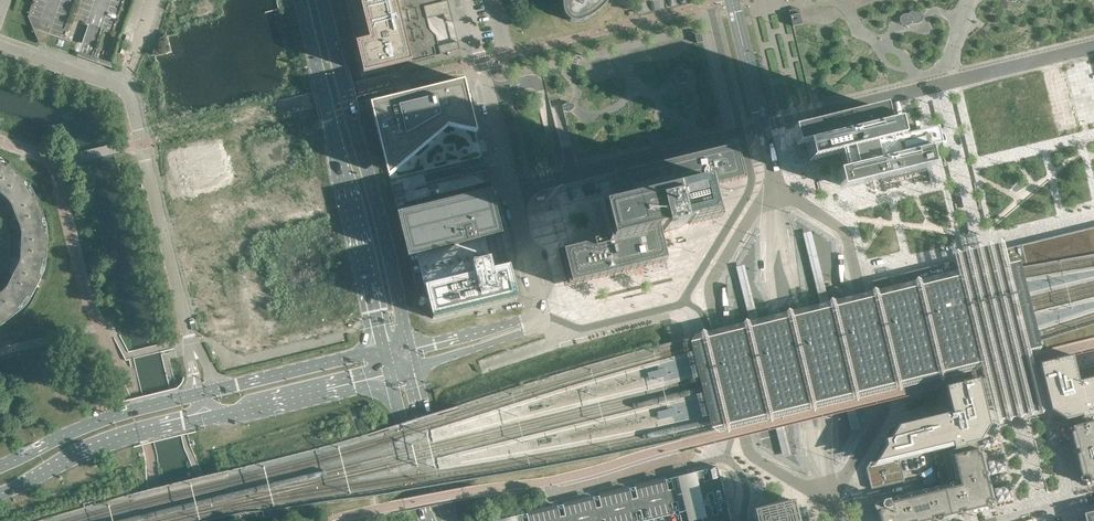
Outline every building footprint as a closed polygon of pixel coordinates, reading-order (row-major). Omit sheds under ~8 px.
[(28,16),(32,28),(39,43),(39,44),(55,49),(112,68),(111,63),(132,0),(33,0),(28,16)] [(448,0),(345,0),(363,73),(400,64),(400,66),(407,64),(406,62),(460,49),(448,0)] [(561,2),(561,3),(561,4),(561,5),(561,6),(561,7),(561,8),(562,9),(562,10),(562,11),(562,12),(563,12),(563,13),(563,14),(564,15),(564,16),(565,17),(566,18),(567,19),(568,20),(569,20),(569,21),(570,21),(571,22),(572,22),(573,22),(574,22),(575,22),(576,22),(577,22),(578,22),(579,22),(580,22),(581,22),(582,22),(583,21),(584,21),(585,21),(586,20),(587,20),(587,19),(588,19),(589,19),(590,18),(591,17),(592,17),(593,16),(594,16),(595,15),(596,14),(597,13),(598,13),(598,12),(599,11),(600,10),(601,9),(602,8),(603,7),(604,6),(605,5),(605,4),(606,3),(607,2),(608,1),(609,0),(561,0),(561,1),(561,2)] [(897,17),(898,20),(900,23),(903,24),(907,24),(911,22),(914,23),(917,24),(921,22),(923,18),(922,12),(920,9),(915,8),(912,8),(908,9),(907,11),(901,12),(898,14),(897,17)] [(800,10),(790,12),(793,22),(802,20),(800,10)] [(467,92),(464,80),(448,84),(441,86),(371,103),(416,289),(425,287),(431,315),(432,319),(517,298),(507,255),(497,216),(486,170),(481,152),(471,110),(467,92)] [(923,133),(923,134),(921,134),(919,134),(917,135),(915,135),(913,136),(911,136),(909,137),(907,137),(905,138),(903,138),(901,139),(900,139),(895,122),(894,123),(892,123),(890,124),(888,124),(886,125),(882,108),(881,108),(880,108),(877,109),(876,109),(873,110),(872,110),(869,111),(868,111),(866,112),(864,112),(862,113),(861,113),(858,114),(857,114),(854,115),(853,115),(850,116),(849,116),(846,117),(845,117),(842,118),(841,118),(839,119),(838,118),(837,119),(835,120),(835,119),(833,120),(834,120),(831,120),(830,121),(827,121),(826,122),(823,122),(822,123),(819,123),(818,123),(818,124),(815,124),(814,124),(814,125),(811,125),(810,125),(808,126),(806,126),(804,127),(803,127),(791,130),(795,147),(805,145),(809,161),(811,161),(813,160),(815,160),(817,159),(818,159),(821,158),(822,158),(824,157),(826,157),(828,156),(830,156),(832,155),(834,155),(836,154),(836,155),(838,154),(842,171),(836,172),(840,189),(931,167),(927,150),(936,148),(932,131),(923,133)] [(738,144),(652,165),(613,175),(620,201),(596,207),(604,239),(592,242),(592,243),(579,247),(578,245),(555,250),(564,287),(666,262),(658,230),(662,229),(663,232),(682,227),(681,224),(687,223),(688,226),(720,219),(712,185),(746,176),(738,144)] [(0,192),(18,174),(9,165),(7,167),(0,163),(0,192)] [(26,181),(18,174),(0,192),(8,200),(12,206),(17,217),(41,207),(36,196),(33,197),(24,184),(26,181)] [(45,218),(41,207),(17,217),(21,228),(22,234),(22,246),(47,247),(48,235),(45,235),(42,219),(45,218)] [(1007,247),(1030,346),(1060,361),(1093,353),(1093,227),(1007,247)] [(811,231),(802,233),(820,306),(828,304),(811,231)] [(953,254),(957,270),(920,279),(916,277),(913,280),(877,289),(873,287),(870,291),(834,300),(830,298),(828,301),(791,310),(787,308),(784,312),(748,321),(744,319),(741,323),(705,332),(701,330),(698,333),(693,334),(689,342),(710,429),(717,433),(723,432),(726,434),(729,430),(765,421),(769,423),(772,420),(808,411),(812,413),(815,409),(852,400),(855,402),(858,398),(894,389),(898,391),(901,388),(937,378),(941,381),(943,377),(981,367),(985,385),(995,422),(998,424),(1000,421),(1005,419),(1009,421),(1011,418),(1016,417),(1019,419),(1021,415),(1026,414),(1030,416),(1032,412),(1037,411),(1041,413),(1043,410),(1030,356),(1035,355),(1040,347),(1019,261),(1011,256),(1007,258),(1004,246),(1003,242),(998,240),(996,243),(991,244),(988,243),(985,246),(980,247),(977,245),(974,249),(970,250),(966,248),(964,251),(959,252),(955,250),(953,254)] [(47,247),(22,246),(21,258),(19,264),(14,275),(37,287),(42,276),(40,275),(44,259),(47,259),(47,247)] [(744,265),(735,267),(749,323),(758,321),(744,265)] [(14,275),(9,285),(4,290),(0,294),(0,303),(11,318),(20,311),(18,308),(29,296),(32,297),(37,287),(14,275)] [(0,303),(0,324),(1,326),(11,318),(0,303)] [(680,322),(668,324),(671,339),(683,337),(680,322)] [(710,437),(686,339),(667,343),(656,346),(658,357),(661,367),(646,371),(648,381),(663,377),(666,389),(668,397),(670,407),(655,410),(657,420),(673,417),(676,429),(678,440),(681,440),(681,442),(684,451),(684,452),(697,448),(712,445),(712,444),(712,443),(710,437)] [(1058,359),(1035,365),(1031,366),(1042,408),(1046,413),(1050,416),(1053,418),(1057,419),(1060,420),(1076,482),(1076,485),(1093,480),(1093,365),(1087,366),(1087,367),(1086,368),(1088,379),(1077,382),(1075,375),(1068,377),(1064,358),(1058,359)] [(974,380),(945,386),(947,394),(950,406),(943,407),(945,414),(891,427),(884,439),(885,445),(879,447),(866,469),(871,489),(904,481),(898,456),(932,448),(942,486),(875,502),(874,503),(873,504),(873,505),(874,508),(875,510),(876,510),(878,510),(880,520),(926,520),(991,505),(992,502),(979,448),(978,449),(977,441),(980,438),(982,435),(985,431),(986,427),(988,421),(980,386),(979,382),(974,380)] [(855,409),(846,411),(851,430),(859,428),(855,409)] [(775,429),(782,458),(791,456),(784,426),(775,429)] [(717,466),(652,483),(552,507),(495,520),(731,520),(723,490),(724,489),(723,480),(722,475),(720,469),(718,469),(717,466)] [(789,503),(748,513),(750,520),(794,520),(789,503)] [(1083,514),(1085,520),(1093,520),(1093,511),(1083,514)]
